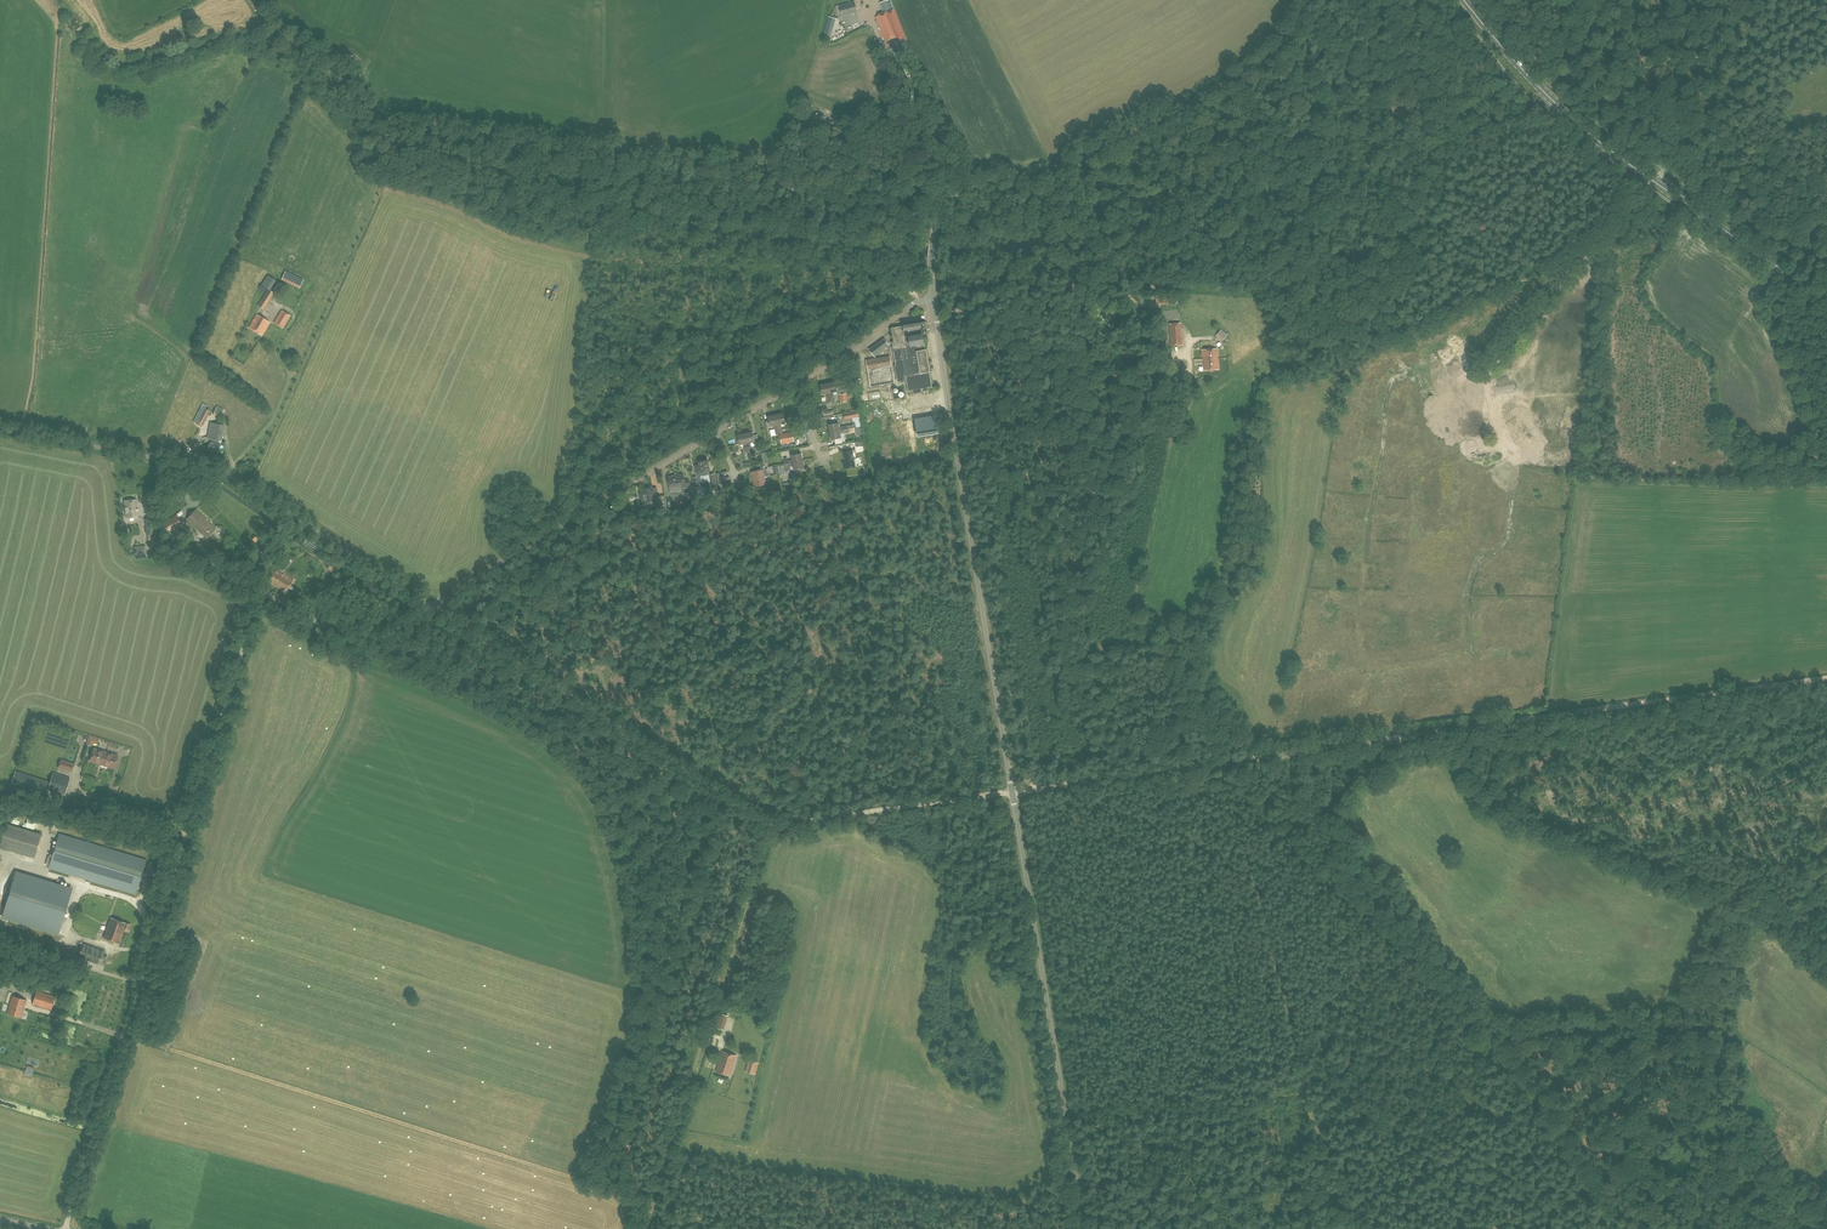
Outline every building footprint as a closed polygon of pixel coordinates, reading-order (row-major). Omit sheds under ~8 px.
[(854,1),(839,5),(840,9),(842,15),(842,16),(857,12),(854,1)] [(889,8),(886,1),(881,3),(885,13),(889,12),(891,11),(889,8)] [(885,13),(876,17),(886,41),(900,36),(889,12),(885,13)] [(831,31),(825,29),(822,36),(822,37),(829,39),(831,31)] [(867,122),(868,129),(882,127),(881,119),(867,122)] [(827,137),(858,131),(856,123),(825,129),(827,137)] [(300,287),(303,280),(286,271),(286,272),(282,279),(300,287)] [(270,290),(277,280),(268,275),(262,284),(270,290)] [(274,293),(272,291),(268,289),(258,306),(263,309),(274,293)] [(1177,294),(1156,296),(1157,305),(1178,303),(1177,294)] [(283,328),(291,315),(282,310),(274,322),(283,328)] [(270,322),(257,314),(249,327),(262,335),(270,322)] [(922,389),(932,387),(930,371),(926,349),(925,348),(923,334),(928,333),(926,321),(908,324),(908,323),(903,324),(903,325),(891,327),(894,342),(892,342),(896,365),(895,365),(898,381),(900,381),(900,382),(907,381),(908,391),(913,390),(914,393),(922,392),(922,389)] [(1446,326),(1451,335),(1455,333),(1450,325),(1446,326)] [(1436,330),(1439,337),(1445,335),(1442,327),(1436,330)] [(1183,347),(1181,329),(1170,331),(1172,348),(1172,349),(1183,348),(1183,347)] [(1221,335),(1227,340),(1230,336),(1225,331),(1221,335)] [(1415,340),(1418,348),(1428,345),(1426,337),(1415,340)] [(870,349),(875,357),(887,348),(886,347),(889,345),(884,338),(870,349)] [(1202,356),(1203,356),(1205,370),(1219,369),(1218,348),(1201,349),(1202,356)] [(1565,353),(1559,372),(1570,375),(1575,356),(1565,353)] [(866,360),(871,386),(895,382),(890,355),(866,360)] [(1578,377),(1585,378),(1589,356),(1582,355),(1578,377)] [(1175,371),(1173,356),(1161,356),(1163,372),(1175,371)] [(1418,358),(1412,364),(1417,370),(1423,363),(1418,358)] [(1387,363),(1384,366),(1395,375),(1398,371),(1387,363)] [(1370,368),(1363,375),(1365,378),(1373,371),(1370,368)] [(1450,391),(1457,390),(1457,372),(1449,372),(1450,391)] [(1491,387),(1505,386),(1504,378),(1490,379),(1491,387)] [(1377,392),(1379,389),(1376,386),(1377,384),(1373,380),(1368,385),(1377,392)] [(836,382),(828,383),(832,401),(835,401),(833,392),(838,391),(836,382)] [(828,383),(821,384),(823,394),(827,393),(829,402),(832,401),(828,383)] [(1369,402),(1371,398),(1358,392),(1356,396),(1369,402)] [(847,393),(840,395),(841,402),(848,401),(847,393)] [(1427,398),(1418,400),(1419,407),(1429,405),(1427,398)] [(1459,428),(1457,404),(1449,404),(1449,415),(1446,415),(1446,420),(1450,420),(1451,428),(1459,428)] [(193,421),(202,426),(203,427),(211,411),(201,406),(193,421)] [(858,410),(851,412),(851,413),(852,419),(853,421),(854,421),(855,427),(861,426),(858,410)] [(1420,421),(1424,420),(1424,423),(1429,423),(1429,412),(1419,412),(1420,421)] [(783,432),(781,424),(785,423),(783,413),(775,415),(779,433),(783,432)] [(774,425),(775,428),(776,434),(779,433),(775,415),(768,416),(770,426),(774,425)] [(936,428),(934,417),(917,420),(919,431),(936,428)] [(838,422),(829,424),(830,432),(848,428),(848,425),(843,426),(839,427),(838,422)] [(213,437),(215,438),(218,424),(210,423),(208,436),(213,437)] [(1360,435),(1365,437),(1366,432),(1369,433),(1371,426),(1367,425),(1365,431),(1361,430),(1360,435)] [(849,431),(848,428),(830,432),(831,439),(841,437),(840,433),(849,431)] [(752,451),(751,442),(755,441),(753,431),(745,433),(749,451),(752,451)] [(780,435),(782,443),(794,441),(792,432),(780,435)] [(745,447),(744,447),(745,452),(749,451),(745,433),(738,434),(740,444),(744,443),(745,447)] [(1392,440),(1400,442),(1402,433),(1399,433),(1397,438),(1393,437),(1392,440)] [(1345,447),(1348,440),(1352,442),(1353,439),(1345,435),(1341,445),(1345,447)] [(1405,446),(1411,448),(1414,437),(1410,436),(1409,441),(1406,440),(1405,446)] [(215,438),(213,437),(212,443),(210,442),(208,450),(219,452),(220,444),(218,444),(219,438),(215,438)] [(852,451),(844,452),(846,462),(844,463),(845,469),(855,467),(852,451)] [(785,464),(803,460),(801,453),(792,455),(792,459),(784,461),(785,464)] [(1340,456),(1339,464),(1351,464),(1351,456),(1340,456)] [(699,464),(694,465),(696,477),(697,481),(702,481),(701,476),(710,475),(709,470),(710,470),(708,460),(699,461),(699,464)] [(785,467),(794,465),(795,470),(805,468),(803,460),(785,464),(785,467)] [(753,479),(765,476),(763,469),(766,469),(765,465),(761,466),(761,469),(751,472),(753,479)] [(1502,482),(1510,482),(1510,473),(1500,473),(1499,479),(1503,479),(1502,482)] [(684,474),(668,476),(670,486),(681,484),(682,487),(691,486),(689,479),(685,479),(684,474)] [(765,476),(753,479),(754,486),(765,484),(765,487),(770,486),(768,479),(766,479),(765,476)] [(1361,493),(1362,486),(1352,484),(1351,492),(1361,493)] [(1499,491),(1502,491),(1502,494),(1508,494),(1508,486),(1499,486),(1499,491)] [(647,502),(649,504),(652,503),(653,500),(655,500),(656,506),(665,505),(664,495),(657,496),(656,489),(653,489),(653,487),(643,489),(645,498),(642,498),(643,502),(647,502)] [(685,492),(686,497),(687,504),(695,502),(694,491),(685,492)] [(1359,508),(1359,496),(1346,495),(1346,507),(1359,508)] [(1527,496),(1522,495),(1522,500),(1519,500),(1519,505),(1531,505),(1531,501),(1527,501),(1527,496)] [(1365,499),(1362,498),(1361,503),(1362,503),(1361,509),(1370,510),(1371,501),(1365,501),(1365,499)] [(1567,499),(1569,499),(1569,498),(1560,498),(1560,508),(1567,508),(1567,499)] [(125,501),(126,518),(137,516),(136,507),(138,507),(137,499),(125,501)] [(211,523),(197,509),(187,520),(201,534),(202,533),(207,538),(216,529),(210,524),(211,523)] [(1526,520),(1528,512),(1521,509),(1518,518),(1526,520)] [(1550,512),(1550,513),(1545,513),(1544,521),(1554,521),(1554,512),(1550,512)] [(161,523),(167,533),(182,525),(176,515),(161,523)] [(153,518),(145,519),(147,534),(154,533),(153,518)] [(1365,536),(1366,526),(1356,525),(1355,536),(1365,536)] [(1410,530),(1406,529),(1405,531),(1400,530),(1398,539),(1408,541),(1410,530)] [(1518,543),(1521,533),(1514,531),(1512,542),(1518,543)] [(154,533),(147,534),(148,545),(156,544),(155,533),(154,533)] [(1529,541),(1528,541),(1527,545),(1538,547),(1539,539),(1530,537),(1529,541)] [(1478,542),(1482,549),(1488,545),(1484,538),(1478,542)] [(1543,538),(1543,547),(1555,548),(1555,543),(1551,543),(1551,539),(1543,538)] [(263,554),(271,544),(267,540),(258,549),(263,554)] [(1392,555),(1392,552),(1394,552),(1396,543),(1389,541),(1387,553),(1392,555)] [(146,545),(134,547),(135,555),(146,554),(146,545)] [(1497,564),(1498,567),(1504,565),(1503,561),(1504,561),(1502,556),(1484,563),(1486,568),(1497,564)] [(1325,561),(1325,572),(1333,572),(1333,561),(1325,561)] [(285,592),(294,580),(284,574),(273,567),(268,581),(285,592)] [(1403,575),(1394,574),(1393,585),(1402,586),(1403,575)] [(1412,593),(1423,593),(1424,585),(1425,574),(1413,574),(1413,582),(1412,593)] [(1323,586),(1331,586),(1332,576),(1328,576),(1327,578),(1323,578),(1323,586)] [(1503,590),(1512,590),(1512,582),(1503,582),(1503,590)] [(1532,582),(1523,582),(1524,595),(1532,595),(1532,582)] [(1319,606),(1328,599),(1323,594),(1314,601),(1319,606)] [(1349,604),(1349,598),(1357,598),(1358,594),(1346,594),(1345,604),(1349,604)] [(1439,611),(1440,602),(1431,601),(1430,610),(1439,611)] [(1467,625),(1467,617),(1454,617),(1454,625),(1467,625)] [(1489,633),(1489,621),(1485,621),(1485,623),(1481,623),(1481,633),(1489,633)] [(1524,629),(1524,625),(1517,625),(1517,633),(1526,633),(1526,629),(1524,629)] [(1529,633),(1540,633),(1540,625),(1529,625),(1529,633)] [(1343,629),(1341,636),(1350,637),(1351,630),(1343,629)] [(1529,637),(1529,647),(1536,647),(1536,639),(1539,639),(1539,637),(1529,637)] [(1325,649),(1332,650),(1333,638),(1325,638),(1325,649)] [(1342,652),(1343,647),(1347,648),(1347,640),(1337,639),(1336,651),(1342,652)] [(1347,650),(1355,652),(1357,643),(1349,641),(1347,650)] [(1438,649),(1431,650),(1432,657),(1443,656),(1442,644),(1437,645),(1438,649)] [(1312,652),(1309,651),(1310,646),(1304,645),(1302,653),(1311,655),(1312,652)] [(1301,664),(1309,666),(1310,658),(1302,656),(1301,664)] [(1347,657),(1347,665),(1357,665),(1357,657),(1347,657)] [(1429,692),(1429,684),(1421,684),(1422,693),(1429,692)] [(1404,685),(1404,693),(1416,693),(1416,685),(1404,685)] [(1321,699),(1320,690),(1310,691),(1311,700),(1321,699)] [(1295,691),(1291,699),(1299,703),(1303,695),(1295,691)] [(119,755),(94,747),(89,762),(114,769),(119,755)] [(75,764),(61,759),(58,768),(72,773),(75,764)] [(51,782),(16,771),(12,783),(47,794),(49,789),(51,782)] [(70,778),(53,772),(51,782),(49,789),(66,793),(70,778)] [(44,812),(31,809),(31,808),(28,807),(27,815),(42,819),(44,812)] [(11,816),(10,822),(28,825),(29,819),(11,816)] [(6,823),(0,844),(0,847),(34,858),(42,834),(6,823)] [(59,833),(48,868),(136,894),(146,859),(59,833)] [(16,872),(2,920),(58,937),(73,889),(16,872)] [(104,938),(119,944),(125,928),(129,930),(130,924),(111,918),(104,938)] [(105,951),(83,944),(79,957),(100,964),(105,951)] [(36,991),(32,1004),(51,1010),(55,996),(36,991)] [(27,1000),(13,995),(7,1013),(21,1017),(27,1000)] [(721,1014),(716,1027),(724,1030),(729,1016),(721,1014)] [(716,1071),(730,1075),(737,1056),(723,1051),(716,1071)] [(749,1059),(745,1071),(755,1074),(759,1063),(749,1059)] [(29,1067),(28,1075),(35,1076),(36,1068),(29,1067)]
